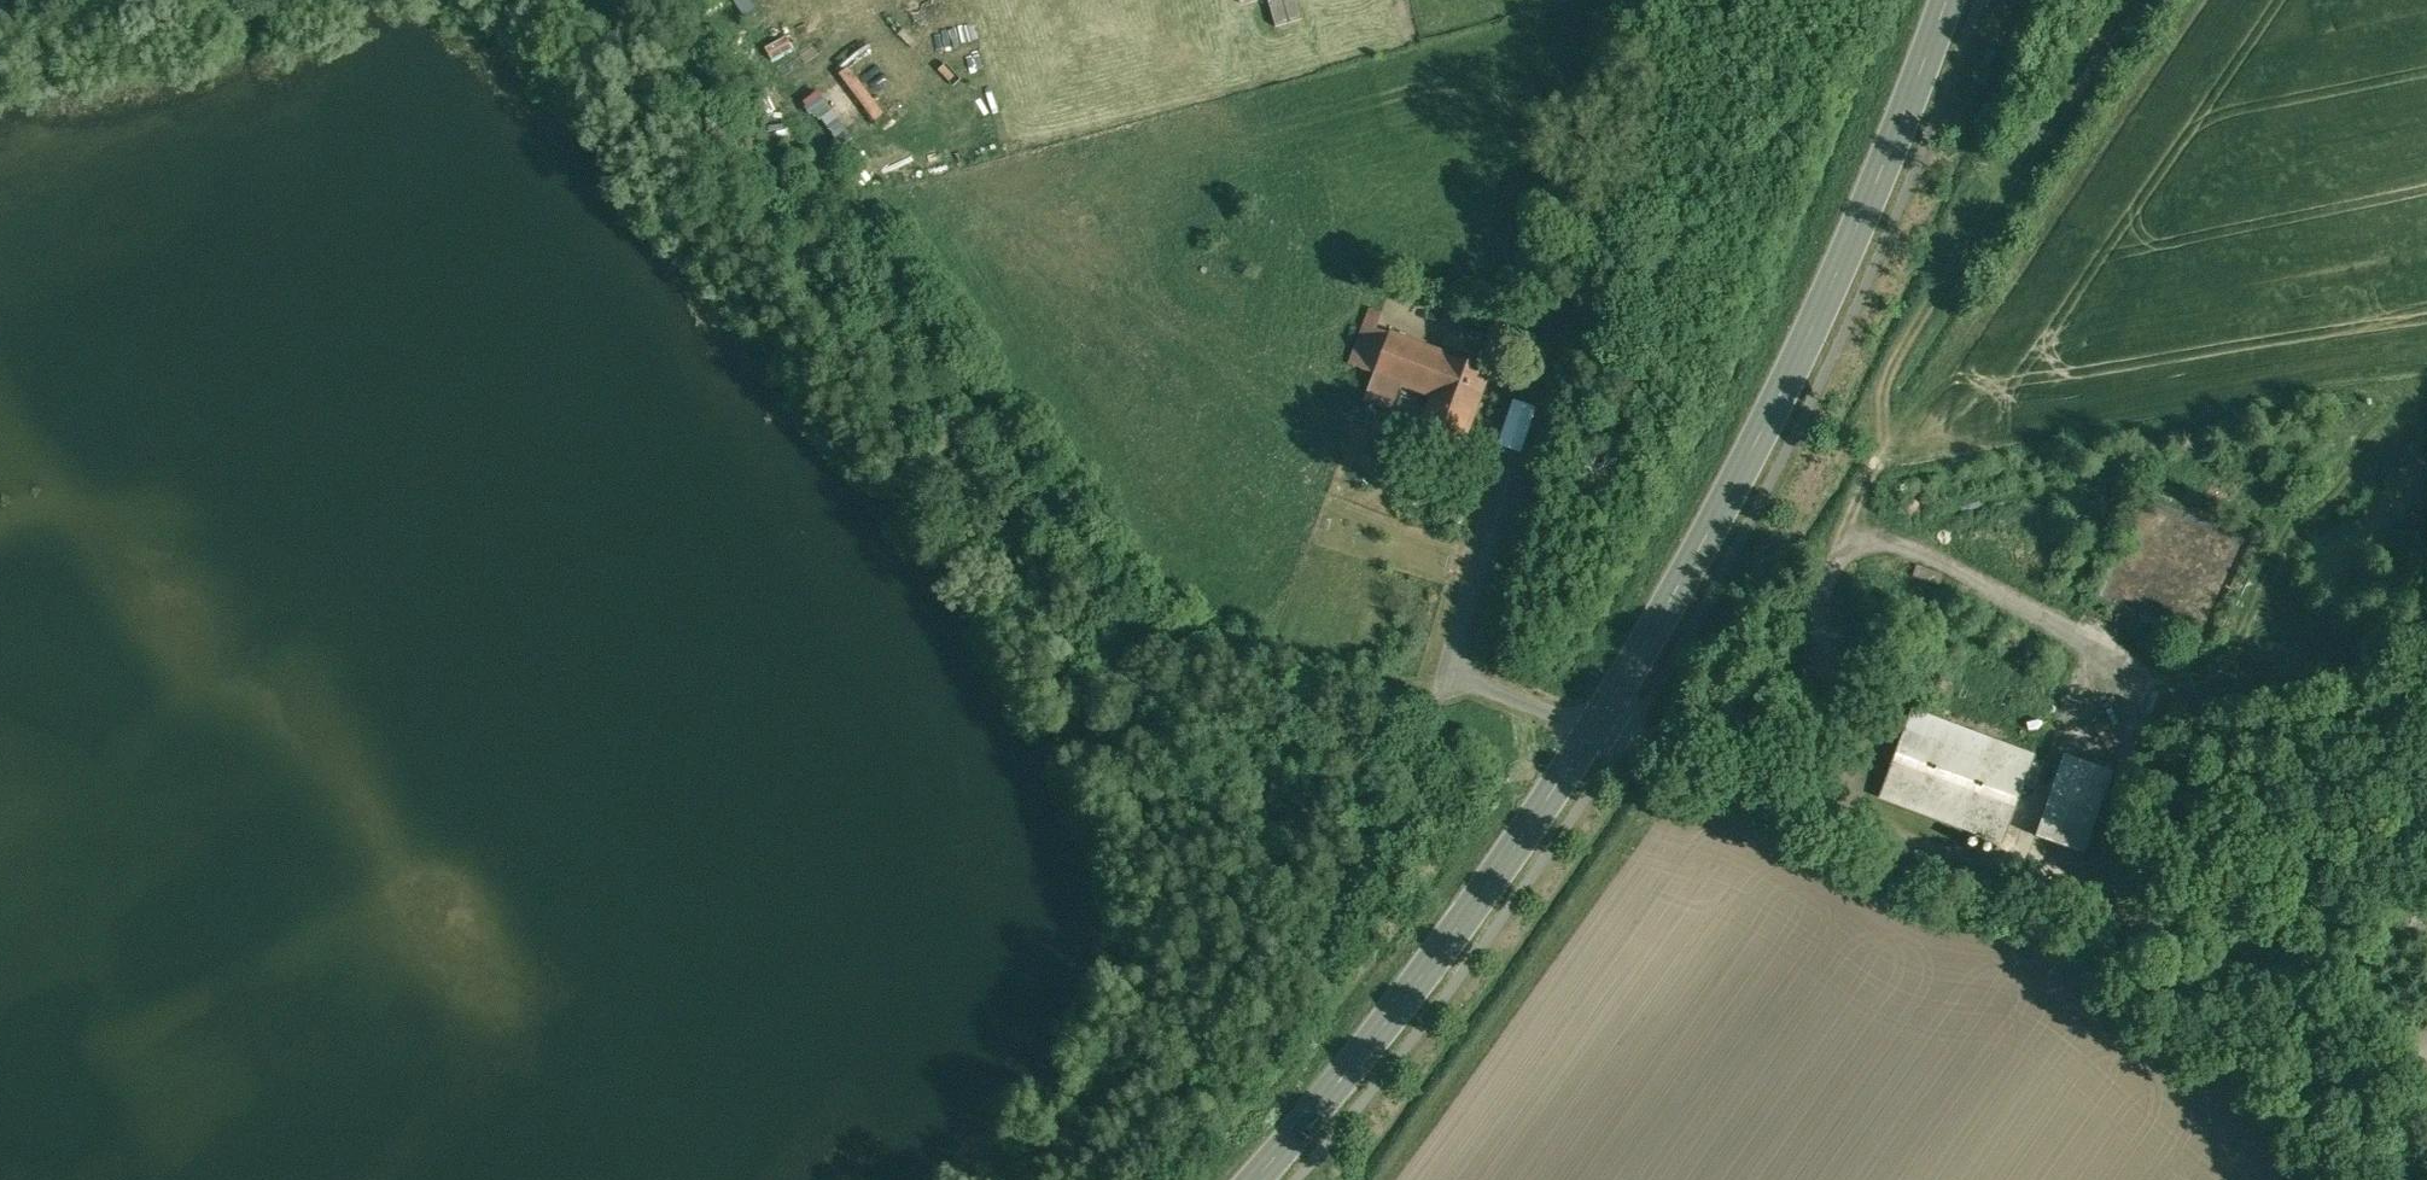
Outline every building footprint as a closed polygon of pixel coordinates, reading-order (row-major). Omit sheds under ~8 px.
[(1274,24),(1302,18),(1299,0),(1269,0),(1274,24)] [(882,105),(848,65),(813,94),(848,134),(882,105)] [(1446,355),(1376,328),(1382,313),(1369,308),(1363,324),(1368,326),(1353,366),(1373,373),(1365,398),(1391,409),(1400,384),(1431,396),(1446,355)] [(1487,370),(1446,355),(1431,396),(1417,434),(1458,450),(1487,370)] [(2035,756),(1910,709),(1878,796),(2014,847),(2021,830),(2008,825),(2035,756)] [(2107,785),(2058,768),(2035,836),(2077,851),(2107,785)] [(2125,839),(2094,825),(2076,864),(2107,878),(2125,839)]
